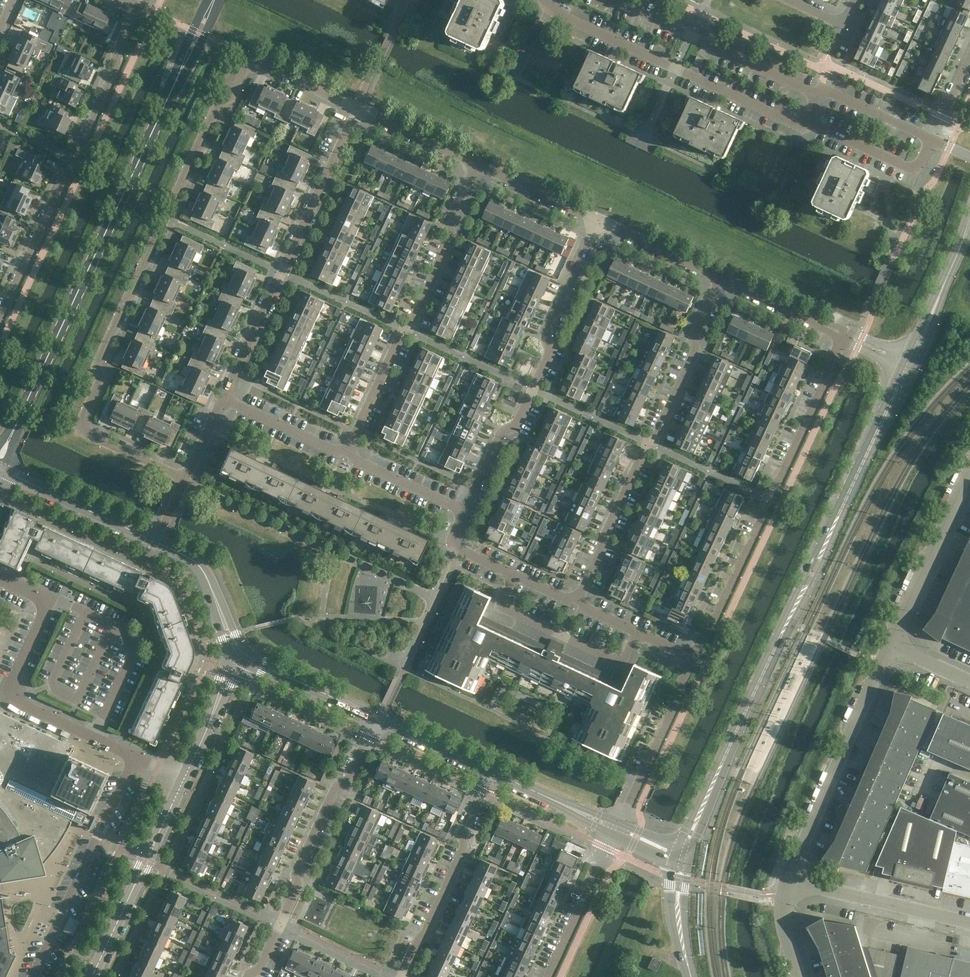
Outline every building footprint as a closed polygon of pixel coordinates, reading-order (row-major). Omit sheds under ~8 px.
[(48,6),(69,16),(76,1),(74,0),(51,0),(48,6)] [(451,1),(462,6),(451,30),(450,32),(451,36),(453,37),(481,50),(485,49),(486,47),(498,22),(509,28),(515,15),(504,10),(505,7),(506,5),(504,1),(503,0),(451,0),(451,1)] [(900,8),(883,0),(882,0),(877,10),(891,16),(895,18),(900,8)] [(904,0),(883,0),(900,8),(904,0)] [(955,4),(969,11),(969,0),(957,0),(955,4)] [(88,33),(89,32),(99,10),(88,4),(87,6),(86,6),(81,4),(82,4),(81,3),(80,4),(77,2),(77,1),(76,1),(69,16),(67,22),(71,24),(74,18),(91,26),(88,33)] [(953,8),(948,18),(964,26),(969,16),(953,8)] [(110,17),(109,17),(110,15),(99,10),(89,32),(90,33),(91,34),(92,35),(94,36),(95,36),(96,37),(98,37),(99,37),(96,44),(102,48),(105,42),(109,44),(119,21),(114,19),(114,20),(110,18),(110,17)] [(886,25),(891,16),(877,10),(873,19),(886,25)] [(52,36),(57,38),(66,18),(62,16),(52,36)] [(959,36),(964,26),(948,18),(943,28),(959,36)] [(882,35),(886,25),(873,19),(868,29),(882,35)] [(955,45),(959,36),(943,28),(939,38),(955,45)] [(877,45),(882,35),(868,29),(864,39),(877,45)] [(52,45),(38,38),(23,32),(20,38),(19,37),(14,47),(37,58),(41,50),(49,53),(52,45)] [(950,55),(955,45),(939,38),(934,48),(950,55)] [(880,46),(877,45),(864,39),(859,49),(875,56),(880,46)] [(58,45),(56,50),(62,53),(65,48),(58,45)] [(36,59),(37,58),(14,47),(8,60),(10,60),(9,61),(7,65),(7,66),(22,73),(30,56),(36,59)] [(946,65),(950,55),(934,48),(930,58),(946,65)] [(870,66),(875,56),(859,49),(854,59),(870,66)] [(576,88),(584,91),(593,95),(592,98),(608,106),(609,103),(626,111),(643,74),(625,66),(624,66),(622,66),(621,66),(620,67),(619,68),(618,69),(617,70),(617,71),(613,69),(613,68),(613,67),(614,66),(614,65),(614,64),(613,64),(613,63),(613,62),(612,60),(611,60),(593,51),(576,88)] [(70,70),(70,72),(87,80),(92,69),(87,67),(89,61),(70,52),(70,53),(71,53),(69,59),(70,59),(66,67),(63,66),(63,67),(70,70)] [(878,67),(881,57),(876,55),(872,65),(878,67)] [(697,56),(694,63),(700,66),(703,59),(697,56)] [(882,58),(878,66),(889,71),(892,63),(882,58)] [(941,75),(946,65),(930,58),(925,67),(941,75)] [(937,85),(941,75),(925,67),(921,77),(937,85)] [(11,96),(19,79),(4,72),(4,73),(2,77),(2,78),(0,77),(0,90),(11,96)] [(77,102),(81,94),(76,91),(78,86),(55,75),(51,84),(56,87),(55,89),(60,91),(56,98),(75,107),(76,105),(78,104),(77,102)] [(932,95),(937,85),(921,77),(916,88),(932,95)] [(267,110),(276,90),(267,86),(266,88),(263,87),(259,85),(258,84),(248,105),(256,109),(258,106),(267,110)] [(11,96),(0,90),(0,112),(3,113),(11,96)] [(285,94),(276,90),(267,110),(275,114),(274,117),(281,121),(291,100),(291,99),(290,100),(286,98),(287,98),(284,96),(285,94)] [(691,145),(708,152),(709,150),(726,157),(743,121),(725,112),(723,112),(722,112),(721,113),(720,113),(719,114),(718,115),(717,116),(716,117),(712,116),(713,114),(713,113),(713,112),(713,111),(713,110),(713,108),(712,107),(711,106),(693,98),(676,134),(693,142),(691,145)] [(299,125),(309,105),(300,101),(299,103),(296,102),(291,101),(292,100),(291,100),(281,121),(289,124),(291,121),(299,125)] [(68,112),(52,105),(49,111),(47,110),(44,117),(46,118),(43,124),(48,127),(51,130),(53,128),(65,134),(70,122),(69,120),(65,118),(68,112)] [(317,109),(309,105),(299,125),(308,129),(306,132),(314,136),(324,115),(323,115),(319,113),(316,111),(317,109)] [(252,125),(258,127),(260,121),(255,119),(252,125)] [(230,127),(226,136),(246,145),(250,137),(253,138),(257,130),(236,120),(236,121),(236,122),(234,126),(233,128),(230,127)] [(242,154),(246,145),(226,136),(222,145),(224,146),(223,149),(224,149),(222,153),(221,153),(242,163),(245,156),(242,154)] [(11,143),(6,152),(13,155),(17,146),(11,143)] [(289,155),(285,164),(305,173),(310,164),(307,163),(308,160),(310,156),(311,155),(290,145),(286,154),(289,155)] [(373,167),(381,151),(371,146),(368,152),(367,151),(365,156),(366,157),(363,162),(373,167)] [(24,159),(23,162),(18,160),(11,173),(28,181),(29,180),(39,184),(46,169),(44,168),(41,169),(40,167),(41,166),(40,165),(43,161),(43,160),(18,148),(15,155),(24,159)] [(383,171),(391,154),(386,152),(385,153),(381,151),(373,167),(383,171)] [(238,171),(242,163),(221,153),(221,154),(219,158),(217,161),(215,160),(211,169),(231,178),(235,169),(238,171)] [(393,176),(400,160),(396,158),(397,157),(391,154),(383,171),(393,176)] [(840,157),(838,156),(835,158),(834,160),(833,160),(832,163),(821,157),(815,170),(826,175),(815,200),(817,207),(843,219),(845,220),(849,218),(850,217),(862,192),(873,197),(879,184),(868,179),(869,176),(870,174),(868,170),(866,170),(866,169),(858,165),(857,166),(858,166),(856,168),(848,164),(849,162),(849,161),(840,157)] [(403,180),(411,163),(405,161),(405,162),(400,160),(393,176),(403,180)] [(413,185),(420,169),(416,167),(416,166),(411,163),(403,180),(413,185)] [(301,182),(305,173),(285,164),(281,172),(278,171),(274,178),(296,188),(295,188),(297,183),(298,184),(299,181),(301,182)] [(227,187),(231,178),(211,169),(207,178),(209,179),(208,182),(206,186),(227,196),(230,188),(227,187)] [(422,189),(430,172),(425,170),(424,171),(420,169),(413,185),(422,189)] [(432,194),(440,178),(435,176),(436,175),(430,172),(422,189),(432,194)] [(295,189),(296,188),(274,178),(271,186),(274,188),(270,196),(290,206),(294,197),(292,196),(293,193),(295,189)] [(450,183),(440,178),(432,194),(442,199),(445,193),(446,194),(448,189),(447,189),(450,183)] [(22,214),(24,215),(27,209),(29,210),(31,206),(29,205),(32,199),(22,194),(25,188),(13,182),(3,205),(14,211),(13,212),(21,216),(22,214)] [(223,204),(227,196),(206,186),(205,187),(206,187),(204,191),(203,191),(202,194),(200,193),(196,202),(216,211),(220,202),(223,204)] [(352,186),(347,197),(369,207),(373,197),(352,186)] [(286,215),(290,206),(270,196),(266,205),(263,203),(259,211),(280,221),(280,220),(282,216),(284,213),(286,215)] [(369,207),(347,197),(342,206),(364,217),(369,207)] [(212,219),(216,211),(196,202),(191,210),(194,211),(190,219),(211,229),(215,221),(212,219)] [(493,222),(500,206),(490,202),(487,207),(486,207),(484,211),(485,212),(483,218),(493,222)] [(364,217),(342,206),(338,216),(360,226),(364,217)] [(503,227),(511,210),(505,207),(505,208),(500,206),(493,222),(503,227)] [(512,231),(520,216),(516,214),(516,212),(511,210),(503,227),(512,231)] [(280,222),(280,221),(259,211),(256,219),(259,220),(255,229),(275,238),(279,230),(277,229),(278,226),(277,226),(279,221),(280,222)] [(409,213),(404,223),(426,234),(429,227),(429,226),(430,223),(409,213)] [(0,214),(0,241),(10,246),(13,240),(14,241),(16,236),(15,235),(18,230),(12,227),(15,221),(0,214)] [(360,226),(338,216),(333,226),(355,236),(360,226)] [(522,236),(530,219),(525,216),(524,218),(520,216),(512,231),(522,236)] [(532,241),(539,225),(535,223),(536,222),(530,219),(522,236),(532,241)] [(422,243),(426,234),(404,223),(400,233),(422,243)] [(542,245),(550,228),(544,225),(544,227),(539,225),(532,241),(542,245)] [(355,236),(333,226),(329,236),(350,246),(355,236)] [(552,250),(559,234),(555,232),(555,231),(550,228),(542,245),(552,250)] [(271,247),(275,238),(255,229),(251,238),(248,236),(244,244),(265,254),(269,246),(271,247)] [(417,253),(422,243),(400,233),(395,243),(417,253)] [(569,239),(559,234),(552,250),(562,254),(565,249),(566,249),(568,245),(567,244),(569,239)] [(176,243),(172,251),(192,261),(197,252),(200,254),(204,246),(183,236),(182,237),(183,237),(181,241),(180,241),(179,244),(176,243)] [(350,246),(329,236),(324,246),(346,256),(350,246)] [(470,245),(466,252),(488,262),(493,252),(472,242),(470,246),(470,245)] [(412,263),(417,253),(395,243),(391,253),(412,263)] [(346,256),(324,246),(320,255),(341,266),(346,256)] [(188,269),(192,261),(172,251),(168,260),(171,261),(169,264),(170,264),(168,269),(167,268),(167,269),(188,279),(192,271),(188,269)] [(488,262),(466,252),(462,262),(484,272),(488,262)] [(408,273),(412,263),(391,253),(386,263),(408,273)] [(341,266),(320,255),(315,265),(337,275),(341,266)] [(618,280),(625,264),(615,260),(612,265),(611,265),(609,269),(610,270),(607,276),(618,280)] [(236,270),(232,279),(252,288),(256,280),(253,279),(255,276),(254,275),(256,271),(257,272),(257,271),(236,261),(232,269),(236,270)] [(484,272),(462,262),(457,272),(479,282),(484,272)] [(403,282),(408,273),(386,263),(382,272),(403,282)] [(627,285),(635,268),(630,265),(629,266),(625,264),(618,280),(627,285)] [(337,275),(315,265),(310,275),(332,286),(337,275)] [(637,290),(645,274),(640,272),(641,270),(635,268),(627,285),(637,290)] [(185,286),(188,279),(167,269),(167,270),(165,274),(164,276),(161,275),(157,284),(177,293),(181,285),(185,286)] [(529,269),(524,279),(546,289),(549,282),(548,282),(550,279),(529,269)] [(399,292),(403,282),(382,272),(377,282),(399,292)] [(479,282),(457,272),(453,282),(475,292),(479,282)] [(647,294),(655,277),(649,274),(649,276),(645,274),(637,290),(647,294)] [(657,299),(664,283),(660,281),(660,280),(655,277),(647,294),(657,299)] [(248,297),(252,288),(232,279),(228,288),(224,286),(221,294),(242,304),(242,303),(241,303),(243,299),(244,299),(245,296),(248,297)] [(541,299),(546,289),(524,279),(519,289),(541,299)] [(394,302),(399,292),(377,282),(372,292),(394,302)] [(475,292),(453,282),(448,291),(470,302),(475,292)] [(667,303),(675,286),(669,284),(668,285),(664,283),(657,299),(667,303)] [(173,302),(177,293),(157,284),(153,293),(155,294),(154,297),(155,297),(153,301),(152,301),(152,302),(173,311),(177,304),(173,302)] [(676,308),(684,292),(680,290),(680,289),(675,286),(667,303),(676,308)] [(541,299),(519,289),(515,299),(537,309),(541,299)] [(470,302),(448,291),(444,301),(466,311),(470,302)] [(303,292),(298,302),(320,312),(324,302),(303,292)] [(389,312),(394,302),(372,292),(368,302),(389,312)] [(694,297),(684,292),(676,308),(687,313),(689,307),(690,307),(692,303),(691,302),(694,297)] [(242,304),(221,294),(217,302),(220,303),(216,312),(236,321),(241,312),(238,311),(240,308),(239,308),(241,304),(242,304)] [(537,309),(515,299),(510,308),(532,319),(537,309)] [(596,300),(591,310),(611,320),(616,310),(596,300)] [(466,311),(444,301),(439,311),(461,321),(466,311)] [(169,319),(173,311),(152,302),(150,307),(150,306),(148,309),(146,308),(142,317),(162,326),(166,318),(169,319)] [(320,312),(298,302),(293,312),(315,322),(320,312)] [(527,329),(532,319),(510,308),(506,318),(525,327),(525,328),(527,329)] [(607,330),(611,320),(591,310),(587,320),(607,330)] [(461,321),(439,311),(435,321),(456,331),(461,321)] [(232,330),(236,321),(216,312),(212,320),(209,319),(205,327),(226,336),(227,336),(226,335),(228,331),(229,332),(230,329),(232,330)] [(315,322),(293,312),(289,321),(311,332),(315,322)] [(737,336),(745,320),(735,315),(732,321),(731,321),(729,325),(730,326),(727,331),(737,336)] [(520,337),(525,328),(525,327),(506,318),(503,316),(498,327),(520,337)] [(158,335),(162,326),(142,317),(138,326),(140,327),(139,330),(137,334),(158,344),(161,336),(158,335)] [(360,318),(355,329),(377,339),(382,329),(360,318)] [(602,339),(607,330),(587,320),(582,330),(602,339)] [(747,341),(755,324),(750,321),(749,322),(745,320),(737,336),(747,341)] [(311,332),(289,321),(284,331),(306,341),(311,332)] [(456,331),(435,321),(430,331),(452,341),(456,331)] [(757,345),(764,329),(760,327),(761,326),(755,324),(747,341),(757,345)] [(226,337),(226,336),(205,327),(202,334),(205,336),(201,344),(221,354),(225,345),(223,344),(224,341),(226,337)] [(516,347),(520,337),(498,327),(494,337),(516,347)] [(373,349),(377,339),(355,329),(351,338),(373,349)] [(775,334),(764,329),(757,345),(767,350),(775,334)] [(597,349),(602,339),(582,330),(577,340),(597,349)] [(660,330),(655,340),(670,347),(675,337),(660,330)] [(306,341),(284,331),(280,341),(301,351),(306,341)] [(154,352),(158,344),(137,334),(136,335),(137,335),(135,339),(134,339),(133,342),(131,341),(127,349),(147,359),(151,350),(154,352)] [(790,356),(792,357),(792,356),(807,363),(812,353),(798,346),(800,341),(789,335),(786,341),(795,345),(790,356)] [(511,356),(516,347),(494,337),(489,346),(511,356)] [(368,358),(373,349),(351,338),(346,348),(368,358)] [(666,357),(670,347),(655,340),(650,338),(646,348),(666,357)] [(593,358),(597,349),(577,340),(573,350),(578,353),(578,352),(588,357),(588,356),(593,358)] [(301,351),(280,341),(275,351),(297,361),(301,351)] [(217,363),(221,354),(201,344),(197,353),(194,352),(190,359),(211,369),(211,368),(213,364),(215,362),(217,363)] [(506,367),(511,356),(489,346),(485,357),(506,367)] [(422,347),(418,358),(439,368),(444,358),(422,347)] [(363,368),(368,358),(346,348),(342,358),(363,368)] [(661,367),(666,357),(646,348),(641,358),(661,367)] [(143,367),(147,359),(127,349),(123,358),(125,359),(124,362),(122,367),(122,366),(121,367),(142,377),(146,369),(143,367)] [(297,361),(275,351),(271,361),(292,371),(297,361)] [(598,361),(593,358),(588,356),(588,357),(578,352),(578,353),(574,362),(594,371),(598,361)] [(715,356),(711,366),(731,375),(735,365),(715,356)] [(803,373),(807,363),(792,356),(792,357),(788,366),(803,373)] [(359,378),(363,368),(342,358),(337,368),(359,378)] [(439,368),(418,358),(413,367),(435,378),(439,368)] [(657,377),(661,367),(641,358),(637,367),(642,370),(657,377)] [(211,370),(211,369),(190,359),(187,367),(190,368),(186,377),(206,387),(210,378),(208,377),(209,374),(208,374),(210,369),(211,370)] [(292,371),(271,361),(266,370),(288,381),(292,371)] [(589,381),(594,371),(574,362),(569,372),(589,381)] [(803,373),(788,366),(783,363),(778,373),(798,383),(803,373)] [(731,375),(711,366),(706,376),(726,385),(731,375)] [(435,378),(413,367),(408,377),(430,387),(435,378)] [(354,388),(359,378),(337,368),(333,378),(354,388)] [(283,391),(288,381),(266,370),(262,380),(266,382),(265,383),(283,391)] [(652,387),(657,377),(642,370),(637,380),(652,387)] [(585,391),(589,381),(569,372),(565,381),(585,391)] [(477,373),(472,383),(494,393),(499,383),(477,373)] [(793,392),(798,383),(778,373),(773,383),(774,383),(793,392)] [(726,385),(706,376),(703,375),(701,379),(704,380),(702,386),(717,393),(722,395),(726,385)] [(759,385),(762,378),(758,376),(756,375),(752,382),(759,385)] [(202,395),(206,387),(186,377),(182,386),(179,384),(175,392),(196,402),(196,401),(198,397),(200,394),(202,395)] [(430,387),(408,377),(404,387),(426,397),(430,387)] [(652,387),(637,380),(632,377),(628,387),(648,396),(652,387)] [(350,398),(354,388),(333,378),(328,387),(350,398)] [(580,401),(585,391),(565,381),(560,392),(580,401)] [(489,403),(494,393),(472,383),(468,393),(489,403)] [(789,402),(793,392),(774,383),(770,393),(789,402)] [(722,395),(717,393),(702,386),(697,396),(712,403),(717,405),(722,395)] [(345,407),(350,398),(328,387),(323,397),(345,407)] [(426,397),(404,387),(399,397),(421,407),(426,397)] [(643,406),(648,396),(628,387),(623,397),(643,406)] [(485,413),(489,403),(468,393),(463,403),(485,413)] [(789,402),(770,393),(769,393),(764,403),(769,405),(784,412),(789,402)] [(120,426),(129,405),(120,401),(122,398),(114,394),(104,415),(105,416),(105,415),(109,417),(109,418),(112,419),(111,422),(120,426)] [(717,405),(712,403),(697,396),(692,405),(712,415),(717,405)] [(341,417),(345,407),(323,397),(319,407),(336,416),(337,415),(341,417)] [(421,407),(399,397),(395,407),(416,417),(421,407)] [(638,416),(643,406),(623,397),(618,407),(638,416)] [(480,423),(481,422),(485,413),(463,403),(458,413),(461,414),(480,423)] [(137,431),(147,410),(139,406),(138,409),(129,405),(120,426),(128,430),(130,427),(132,429),(133,428),(137,430),(137,431)] [(712,415),(692,405),(688,415),(708,424),(712,415)] [(780,422),(784,412),(769,405),(765,415),(780,422)] [(416,417),(395,407),(390,416),(412,426),(416,417)] [(634,426),(638,416),(618,407),(614,417),(634,426)] [(552,408),(548,418),(568,427),(572,417),(552,408)] [(152,441),(162,421),(153,417),(155,413),(147,410),(137,431),(138,431),(142,432),(142,433),(145,434),(143,437),(152,441)] [(483,423),(481,422),(480,423),(461,414),(457,423),(478,434),(483,423)] [(708,424),(688,415),(683,425),(703,434),(708,424)] [(775,432),(780,422),(765,415),(760,425),(775,432)] [(412,426),(390,416),(386,426),(407,436),(412,426)] [(563,437),(568,427),(548,418),(543,428),(563,437)] [(170,425),(162,421),(152,441),(161,445),(162,443),(165,444),(165,443),(169,445),(169,446),(170,446),(176,434),(180,425),(172,421),(170,425)] [(474,443),(478,434),(457,423),(452,433),(474,443)] [(703,434),(683,425),(679,435),(694,442),(699,444),(703,434)] [(770,442),(775,432),(760,425),(755,435),(770,442)] [(403,446),(407,436),(386,426),(381,436),(385,438),(403,446)] [(558,447),(563,437),(543,428),(539,438),(554,445),(558,447)] [(469,453),(474,443),(452,433),(448,443),(469,453)] [(606,433),(601,443),(606,445),(621,452),(626,442),(606,433)] [(179,435),(176,434),(170,446),(173,447),(179,435)] [(694,442),(679,435),(674,445),(694,454),(699,444),(694,442)] [(766,451),(770,442),(755,435),(751,444),(766,451)] [(549,455),(554,445),(539,438),(534,447),(544,452),(543,452),(549,455)] [(465,463),(469,453),(448,443),(443,453),(465,463)] [(617,462),(621,452),(606,445),(601,443),(597,453),(617,462)] [(549,455),(543,452),(544,452),(534,447),(529,444),(524,455),(539,462),(544,464),(549,455)] [(761,461),(766,451),(751,444),(746,454),(761,461)] [(245,455),(230,448),(219,472),(253,487),(264,464),(253,458),(254,455),(252,454),(250,454),(248,454),(246,455),(245,455)] [(460,473),(465,463),(443,453),(438,463),(456,471),(460,473)] [(612,472),(617,462),(597,453),(592,463),(612,472)] [(757,471),(761,461),(746,454),(742,464),(757,471)] [(544,464),(539,462),(524,455),(519,464),(534,471),(539,474),(544,464)] [(682,468),(667,461),(662,471),(677,478),(682,468)] [(752,481),(757,471),(742,464),(737,462),(733,472),(732,471),(731,472),(752,481)] [(608,482),(612,472),(592,463),(588,473),(593,475),(608,482)] [(285,502),(296,479),(282,472),(281,471),(281,470),(280,469),(279,468),(278,466),(276,465),(275,469),(264,464),(253,487),(285,502)] [(539,474),(534,471),(519,464),(515,474),(530,481),(535,483),(539,474)] [(672,488),(677,478),(662,471),(657,481),(672,488)] [(535,483),(530,481),(515,474),(510,484),(525,491),(530,493),(535,483)] [(603,492),(608,482),(593,475),(588,485),(603,492)] [(318,517),(329,494),(318,489),(320,485),(318,485),(315,485),(314,485),(313,485),(311,486),(296,479),(285,502),(318,517)] [(677,490),(672,488),(657,481),(653,491),(673,500),(677,490)] [(603,492),(588,485),(583,482),(579,492),(599,501),(603,492)] [(530,493),(525,491),(510,484),(506,494),(526,503),(530,493)] [(725,488),(720,498),(740,508),(744,497),(725,488)] [(668,510),(673,500),(653,491),(648,501),(668,510)] [(594,511),(599,501),(579,492),(574,502),(579,504),(594,511)] [(351,533),(362,509),(347,503),(347,502),(346,500),(345,499),(344,498),(343,497),(342,495),(340,499),(329,494),(318,517),(351,533)] [(504,497),(500,507),(520,516),(524,506),(504,497)] [(735,518),(740,508),(720,498),(715,508),(720,510),(735,518)] [(664,520),(668,510),(648,501),(644,510),(664,520)] [(590,521),(594,511),(579,504),(574,514),(590,521)] [(520,516),(500,507),(495,517),(515,526),(520,516)] [(152,743),(154,739),(155,740),(163,724),(161,723),(163,719),(164,720),(165,719),(164,718),(166,714),(167,715),(174,700),(172,699),(174,695),(175,696),(176,695),(175,694),(177,690),(178,691),(182,683),(180,682),(183,674),(186,675),(192,663),(192,661),(193,659),(193,658),(193,656),(194,654),(194,653),(193,651),(193,650),(193,648),(193,647),(192,646),(185,625),(183,626),(182,621),(182,620),(181,620),(180,616),(181,615),(174,595),(173,592),(172,591),(171,590),(170,588),(169,587),(168,586),(167,585),(165,584),(164,583),(162,582),(149,576),(148,579),(141,575),(142,572),(44,527),(43,529),(35,526),(38,520),(14,509),(14,510),(16,511),(14,516),(10,515),(8,522),(10,523),(8,528),(4,527),(2,534),(5,535),(3,540),(0,539),(0,562),(15,569),(28,541),(36,545),(34,549),(42,552),(43,551),(52,555),(52,557),(66,564),(67,562),(71,564),(72,565),(72,564),(76,566),(75,568),(90,575),(91,573),(95,575),(95,576),(96,576),(101,578),(100,579),(114,586),(115,585),(124,589),(124,590),(132,594),(133,591),(140,595),(139,598),(151,603),(170,653),(164,665),(167,667),(163,674),(160,673),(132,734),(152,743)] [(384,519),(385,516),(384,515),(383,515),(381,515),(379,515),(378,516),(376,516),(362,509),(351,533),(384,548),(395,525),(384,519)] [(659,529),(664,520),(644,510),(639,520),(654,527),(659,529)] [(731,527),(735,518),(720,510),(715,520),(731,527)] [(590,521),(574,514),(570,512),(565,522),(570,524),(585,531),(590,521)] [(515,526),(495,517),(490,527),(510,536),(515,526)] [(731,527),(715,520),(711,518),(706,528),(726,537),(731,527)] [(650,537),(654,527),(639,520),(634,530),(650,537)] [(406,530),(395,525),(384,548),(417,563),(428,540),(413,533),(412,532),(412,531),(411,530),(411,529),(409,528),(408,527),(407,526),(406,530)] [(567,526),(562,536),(577,543),(582,533),(567,526)] [(506,546),(510,536),(490,527),(486,537),(506,546)] [(721,547),(726,537),(706,528),(702,538),(721,547)] [(645,547),(650,537),(634,530),(630,540),(645,547)] [(572,553),(577,543),(562,536),(557,534),(552,543),(557,546),(572,553)] [(717,557),(721,547),(702,538),(697,548),(702,550),(717,557)] [(968,543),(969,543),(965,551),(964,551),(964,552),(965,552),(962,558),(961,557),(961,558),(962,559),(959,565),(958,564),(958,565),(956,569),(956,570),(953,576),(952,576),(953,577),(950,583),(949,583),(950,583),(948,588),(947,587),(947,588),(948,588),(945,594),(944,594),(945,595),(937,612),(936,612),(935,612),(935,613),(936,613),(932,618),(931,618),(932,619),(929,623),(928,622),(928,623),(929,623),(926,627),(925,626),(923,629),(926,631),(930,633),(930,634),(931,634),(934,637),(935,637),(939,640),(938,640),(941,642),(942,638),(969,651),(969,538),(968,543)] [(650,549),(645,547),(630,540),(625,550),(645,559),(650,549)] [(568,563),(572,553),(557,546),(553,555),(568,563)] [(712,567),(717,557),(702,550),(697,560),(712,567)] [(646,563),(626,554),(622,564),(642,573),(646,563)] [(563,573),(568,563),(553,555),(548,566),(563,573)] [(708,577),(712,567),(697,560),(693,570),(708,577)] [(637,583),(642,573),(622,564),(617,574),(637,583)] [(703,586),(708,577),(693,570),(688,579),(703,586)] [(632,593),(637,583),(617,574),(612,583),(632,593)] [(698,596),(703,586),(688,579),(683,589),(698,596)] [(628,603),(632,593),(612,583),(608,594),(628,603)] [(577,731),(573,738),(573,739),(595,749),(595,750),(598,752),(599,751),(621,761),(621,760),(624,753),(652,693),(656,685),(660,676),(635,664),(626,683),(560,652),(563,646),(552,641),(549,647),(483,616),(492,597),(466,585),(466,586),(462,595),(430,663),(427,670),(426,671),(448,681),(448,682),(451,683),(452,683),(474,693),(477,685),(486,666),(489,659),(498,663),(581,702),(589,705),(586,712),(577,731)] [(698,596),(683,589),(680,587),(675,597),(679,599),(694,606),(698,596)] [(689,616),(694,606),(679,599),(675,608),(674,609),(689,616)] [(687,621),(689,616),(674,609),(675,608),(673,607),(668,618),(659,614),(657,620),(668,625),(671,619),(683,625),(685,621),(687,621)] [(16,618),(18,612),(12,609),(9,615),(16,618)] [(890,711),(890,712),(928,728),(936,710),(937,710),(903,695),(903,693),(895,692),(892,705),(894,706),(891,712),(890,711)] [(260,724),(267,708),(257,703),(254,708),(253,708),(251,713),(252,713),(249,719),(260,724)] [(269,728),(277,711),(272,709),(271,710),(267,708),(260,724),(269,728)] [(279,733),(287,717),(282,715),(283,714),(277,711),(269,728),(279,733)] [(882,730),(881,730),(920,747),(928,728),(890,712),(891,712),(888,719),(887,718),(887,719),(888,719),(886,723),(885,723),(885,724),(886,724),(883,730),(882,729),(882,730)] [(73,746),(68,744),(56,738),(0,713),(0,883),(5,882),(7,882),(7,881),(13,881),(15,881),(15,880),(20,879),(20,880),(22,879),(28,878),(28,879),(30,878),(29,878),(35,877),(44,876),(39,855),(42,854),(44,861),(44,860),(46,861),(47,860),(48,858),(50,856),(51,854),(53,853),(54,851),(55,849),(57,847),(58,845),(59,844),(60,842),(62,840),(63,838),(64,836),(64,835),(68,826),(69,827),(71,822),(74,815),(77,808),(78,808),(90,814),(108,774),(96,768),(95,768),(94,767),(82,762),(82,761),(81,761),(73,758),(75,753),(76,752),(76,751),(76,750),(76,749),(75,749),(75,748),(74,748),(74,747),(73,747),(73,746)] [(944,713),(928,750),(954,763),(969,769),(969,724),(944,713)] [(289,737),(297,720),(291,718),(291,719),(287,717),(279,733),(289,737)] [(299,742),(306,726),(302,724),(302,723),(297,720),(289,737),(299,742)] [(309,746),(316,729),(311,727),(310,728),(306,726),(299,742),(309,746)] [(318,751),(326,735),(321,733),(322,732),(316,729),(309,746),(318,751)] [(873,748),(912,765),(920,747),(881,730),(882,730),(882,731),(880,737),(879,736),(879,737),(877,741),(877,742),(874,748),(873,748)] [(336,740),(326,735),(318,751),(329,756),(331,750),(332,751),(335,746),(333,745),(336,740)] [(238,747),(233,757),(249,764),(254,754),(238,747)] [(912,765),(873,748),(874,749),(871,755),(870,754),(864,766),(861,772),(864,775),(863,779),(859,778),(857,784),(856,785),(857,785),(853,797),(854,798),(852,804),(851,803),(851,804),(888,820),(912,765)] [(244,774),(249,764),(233,757),(231,761),(230,761),(227,766),(244,774)] [(384,781),(392,766),(381,761),(379,766),(378,766),(375,771),(377,771),(374,777),(384,781)] [(240,784),(244,774),(227,766),(225,772),(226,772),(224,777),(240,784)] [(394,786),(402,769),(396,766),(396,768),(392,766),(384,781),(394,786)] [(404,791),(411,775),(407,773),(408,772),(402,769),(394,786),(404,791)] [(957,830),(969,836),(969,781),(950,773),(930,818),(957,830)] [(299,775),(294,785),(310,793),(315,782),(299,775)] [(414,795),(422,778),(416,776),(415,777),(411,775),(404,791),(414,795)] [(235,794),(240,784),(224,777),(222,781),(221,780),(218,786),(235,794)] [(423,800),(431,784),(427,782),(427,781),(422,778),(414,795),(423,800)] [(433,804),(441,787),(435,785),(435,786),(431,784),(423,800),(433,804)] [(308,797),(310,793),(294,785),(290,795),(306,803),(309,797),(308,797)] [(231,803),(235,794),(218,786),(216,791),(217,792),(215,796),(231,803)] [(443,809),(450,793),(446,791),(447,790),(441,787),(433,804),(443,809)] [(461,798),(450,793),(443,809),(453,814),(456,808),(457,809),(459,804),(458,803),(461,798)] [(304,809),(306,803),(290,795),(285,805),(301,812),(303,808),(304,809)] [(372,799),(365,795),(362,801),(369,805),(372,799)] [(226,813),(231,803),(215,796),(213,800),(212,800),(209,805),(226,813)] [(843,822),(881,838),(888,820),(851,804),(852,805),(849,811),(848,810),(848,811),(849,811),(847,815),(846,815),(846,816),(847,816),(844,822),(843,822)] [(221,823),(226,813),(209,805),(206,811),(207,812),(206,816),(221,823)] [(299,817),(301,812),(285,805),(280,815),(297,823),(300,817),(299,817)] [(382,814),(364,805),(362,808),(360,807),(356,814),(377,824),(382,814)] [(944,887),(955,841),(957,830),(930,818),(901,806),(876,865),(884,867),(882,873),(894,875),(893,878),(892,878),(892,879),(907,882),(908,881),(917,883),(917,885),(932,888),(932,885),(944,887)] [(377,824),(356,814),(353,821),(356,822),(354,825),(373,834),(377,824)] [(295,828),(297,823),(280,815),(276,825),(292,832),(294,828),(295,828)] [(217,833),(221,823),(206,816),(204,820),(202,820),(200,825),(217,833)] [(504,837),(511,822),(501,817),(499,822),(497,822),(495,826),(496,827),(494,832),(504,837)] [(514,842),(522,825),(516,822),(516,823),(511,822),(504,837),(514,842)] [(835,840),(873,857),(881,838),(843,822),(842,822),(843,822),(835,840)] [(212,843),(217,833),(200,825),(197,831),(198,831),(196,836),(212,843)] [(290,836),(292,832),(276,825),(271,835),(288,842),(291,837),(290,836)] [(373,834),(354,825),(353,828),(351,827),(347,834),(368,844),(373,834)] [(524,846),(531,831),(527,829),(527,827),(522,825),(514,842),(524,846)] [(439,832),(438,836),(444,839),(447,833),(440,830),(439,832)] [(438,840),(420,831),(415,842),(436,851),(439,844),(437,843),(438,840)] [(534,851),(541,835),(531,831),(524,846),(534,851)] [(368,844),(347,834),(344,841),(346,842),(345,845),(363,853),(368,844)] [(285,848),(288,842),(271,835),(267,844),(282,852),(284,848),(285,848)] [(208,853),(212,843),(196,836),(194,840),(193,839),(191,845),(208,853)] [(555,848),(551,857),(555,860),(557,861),(557,860),(572,867),(577,857),(575,856),(563,851),(565,845),(554,840),(551,846),(555,848)] [(831,846),(823,858),(832,864),(840,869),(841,866),(866,872),(866,871),(873,857),(835,840),(834,840),(835,841),(831,846)] [(944,887),(943,891),(969,897),(969,845),(955,841),(944,887)] [(432,858),(436,851),(415,842),(410,851),(429,860),(430,857),(432,858)] [(280,856),(282,852),(267,844),(262,854),(279,862),(282,857),(280,856)] [(203,862),(208,853),(191,845),(188,850),(189,851),(187,855),(203,862)] [(363,853),(345,845),(344,848),(341,846),(338,853),(359,863),(363,853)] [(427,863),(429,860),(410,851),(406,861),(427,871),(430,864),(427,863)] [(354,873),(359,863),(338,853),(335,860),(337,862),(336,864),(354,873)] [(276,868),(279,862),(262,854),(258,864),(273,871),(275,867),(276,868)] [(198,873),(203,862),(187,855),(182,865),(188,868),(188,869),(192,871),(193,870),(198,873)] [(568,877),(572,867),(557,860),(557,861),(555,860),(551,857),(550,858),(552,859),(548,868),(568,877)] [(481,860),(476,870),(492,877),(497,867),(481,860)] [(423,878),(427,871),(406,861),(401,871),(420,880),(421,877),(423,878)] [(271,876),(273,871),(258,864),(253,874),(270,882),(272,876),(271,876)] [(350,883),(354,873),(336,864),(335,867),(332,866),(329,873),(350,883)] [(881,868),(875,867),(873,874),(880,876),(881,868)] [(563,887),(568,877),(548,868),(543,878),(563,887)] [(488,887),(492,877),(476,870),(472,880),(488,887)] [(418,882),(420,880),(401,871),(397,881),(417,890),(421,883),(418,882)] [(345,893),(350,883),(329,873),(326,880),(328,881),(327,884),(332,887),(332,888),(336,890),(337,889),(345,893)] [(267,887),(270,882),(253,874),(248,884),(264,891),(266,887),(267,887)] [(558,897),(563,887),(543,878),(538,887),(558,897)] [(483,897),(488,887),(472,880),(467,889),(483,897)] [(414,897),(417,890),(397,881),(392,891),(411,899),(412,896),(414,897)] [(259,901),(264,891),(248,884),(244,894),(249,896),(249,898),(253,900),(254,899),(259,901)] [(554,907),(558,897),(538,887),(534,897),(539,900),(554,907)] [(478,907),(483,897),(467,889),(463,899),(478,907)] [(182,908),(187,898),(181,895),(182,894),(177,892),(176,893),(171,890),(166,901),(182,908)] [(409,902),(411,899),(392,891),(388,900),(408,910),(412,903),(409,902)] [(370,904),(374,894),(370,892),(367,898),(366,902),(370,904)] [(1,898),(2,898),(2,897),(0,897),(0,976),(6,976),(16,955),(15,955),(12,954),(10,953),(1,898)] [(549,916),(554,907),(539,900),(534,897),(529,907),(534,909),(549,916)] [(474,916),(478,907),(463,899),(458,909),(474,916)] [(405,917),(408,910),(388,900),(383,911),(391,914),(391,915),(395,918),(396,917),(401,919),(403,916),(405,917)] [(177,918),(182,908),(166,901),(164,905),(163,904),(160,910),(177,918)] [(203,918),(206,912),(209,905),(205,903),(201,910),(202,910),(199,916),(203,918)] [(469,926),(474,916),(458,909),(453,919),(469,926)] [(545,926),(549,916),(534,909),(530,919),(545,926)] [(173,928),(177,918),(160,910),(158,915),(159,916),(157,920),(173,928)] [(80,921),(78,920),(70,916),(63,931),(73,935),(80,921)] [(540,936),(545,926),(530,919),(525,917),(520,927),(525,929),(540,936)] [(819,948),(858,936),(855,926),(855,925),(824,921),(824,919),(824,918),(823,917),(807,927),(816,942),(817,941),(819,947),(819,948)] [(232,919),(227,929),(243,936),(248,926),(242,924),(243,923),(238,920),(238,921),(232,919)] [(465,936),(469,926),(453,919),(449,929),(465,936)] [(168,937),(173,928),(157,920),(155,924),(154,924),(151,929),(168,937)] [(336,941),(339,935),(320,927),(317,933),(336,941)] [(164,947),(168,937),(151,929),(149,935),(150,936),(148,940),(164,947)] [(241,941),(243,936),(227,929),(223,939),(240,947),(242,941),(241,941)] [(460,946),(465,936),(449,929),(444,938),(460,946)] [(536,946),(540,936),(525,929),(521,939),(536,946)] [(858,936),(819,948),(820,948),(825,966),(825,967),(864,955),(858,936)] [(536,946),(521,939),(516,937),(511,946),(516,949),(531,956),(536,946)] [(456,956),(460,946),(444,938),(440,948),(456,956)] [(237,952),(240,947),(223,939),(218,949),(234,956),(236,952),(237,952)] [(159,957),(164,947),(148,940),(146,944),(145,944),(142,949),(159,957)] [(899,954),(868,947),(868,948),(878,976),(893,976),(899,954)] [(954,957),(954,958),(908,947),(901,976),(969,976),(969,961),(954,957)] [(451,965),(456,956),(440,948),(435,958),(451,965)] [(154,967),(159,957),(142,949),(139,955),(141,955),(139,960),(154,967)] [(232,960),(234,956),(218,949),(213,959),(230,967),(233,961),(232,960)] [(295,973),(305,952),(298,949),(296,952),(293,950),(291,956),(290,955),(287,960),(288,960),(285,968),(295,973)] [(526,966),(531,956),(516,949),(511,959),(526,966)] [(313,959),(310,958),(312,956),(305,952),(295,973),(303,976),(305,976),(313,959)] [(870,974),(864,955),(825,967),(826,967),(829,976),(860,976),(870,974)] [(522,975),(526,966),(511,959),(506,956),(502,966),(522,975)] [(662,961),(653,957),(648,967),(657,972),(662,961)] [(324,962),(317,958),(316,961),(313,959),(305,976),(317,976),(324,962)] [(447,975),(451,965),(435,958),(431,968),(447,975)] [(228,972),(230,967),(213,959),(209,968),(225,976),(227,971),(228,972)] [(150,976),(154,967),(139,960),(137,964),(135,963),(133,969),(150,976)] [(333,969),(330,967),(331,965),(324,962),(317,976),(329,976),(333,969)] [(522,975),(502,966),(497,976),(500,976),(521,976),(522,975)] [(344,971),(337,967),(336,970),(333,969),(329,976),(341,976),(344,971)] [(225,976),(209,968),(205,976),(224,976),(225,976)] [(447,975),(431,968),(426,976),(446,976),(447,975)] [(150,976),(133,969),(130,975),(131,975),(131,976),(150,976)]
